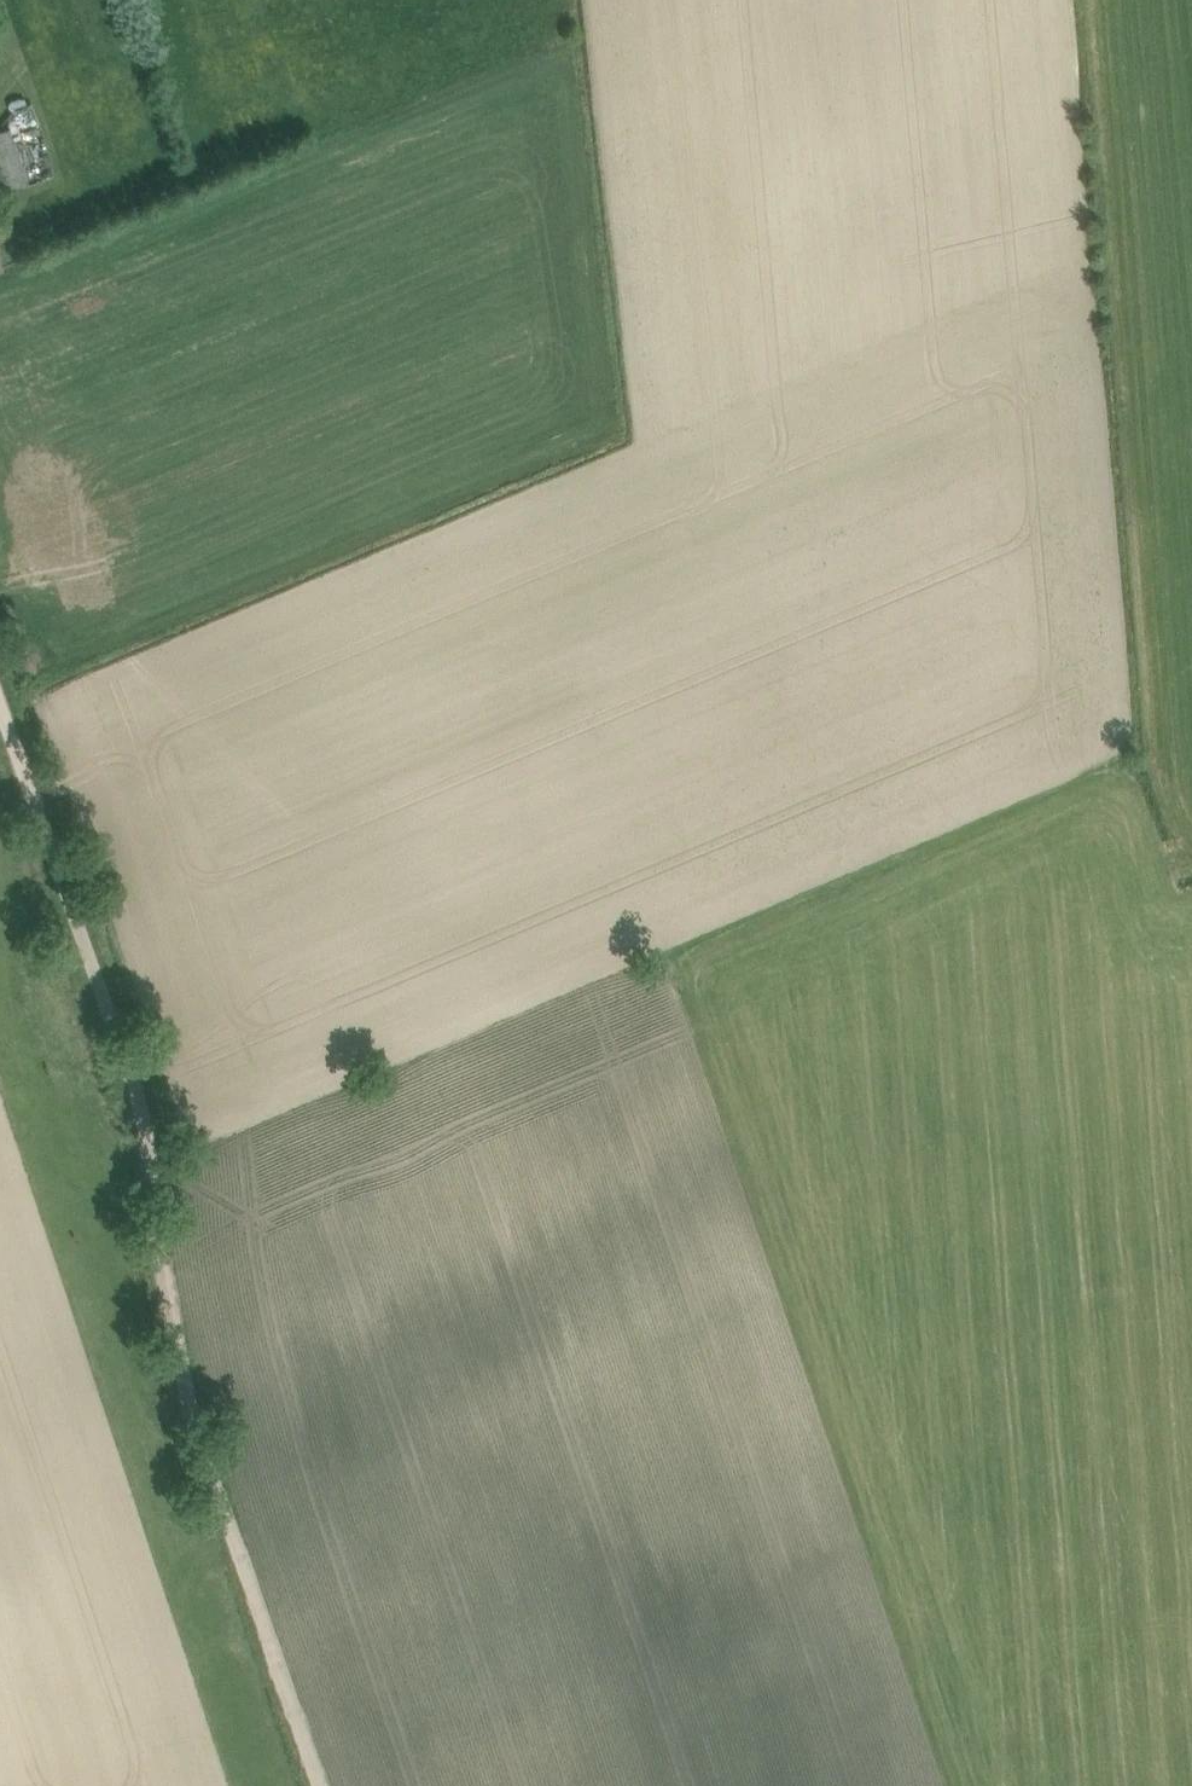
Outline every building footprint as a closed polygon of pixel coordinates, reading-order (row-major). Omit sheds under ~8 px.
[(0,132),(0,166),(9,192),(29,183),(10,129),(0,132)]
